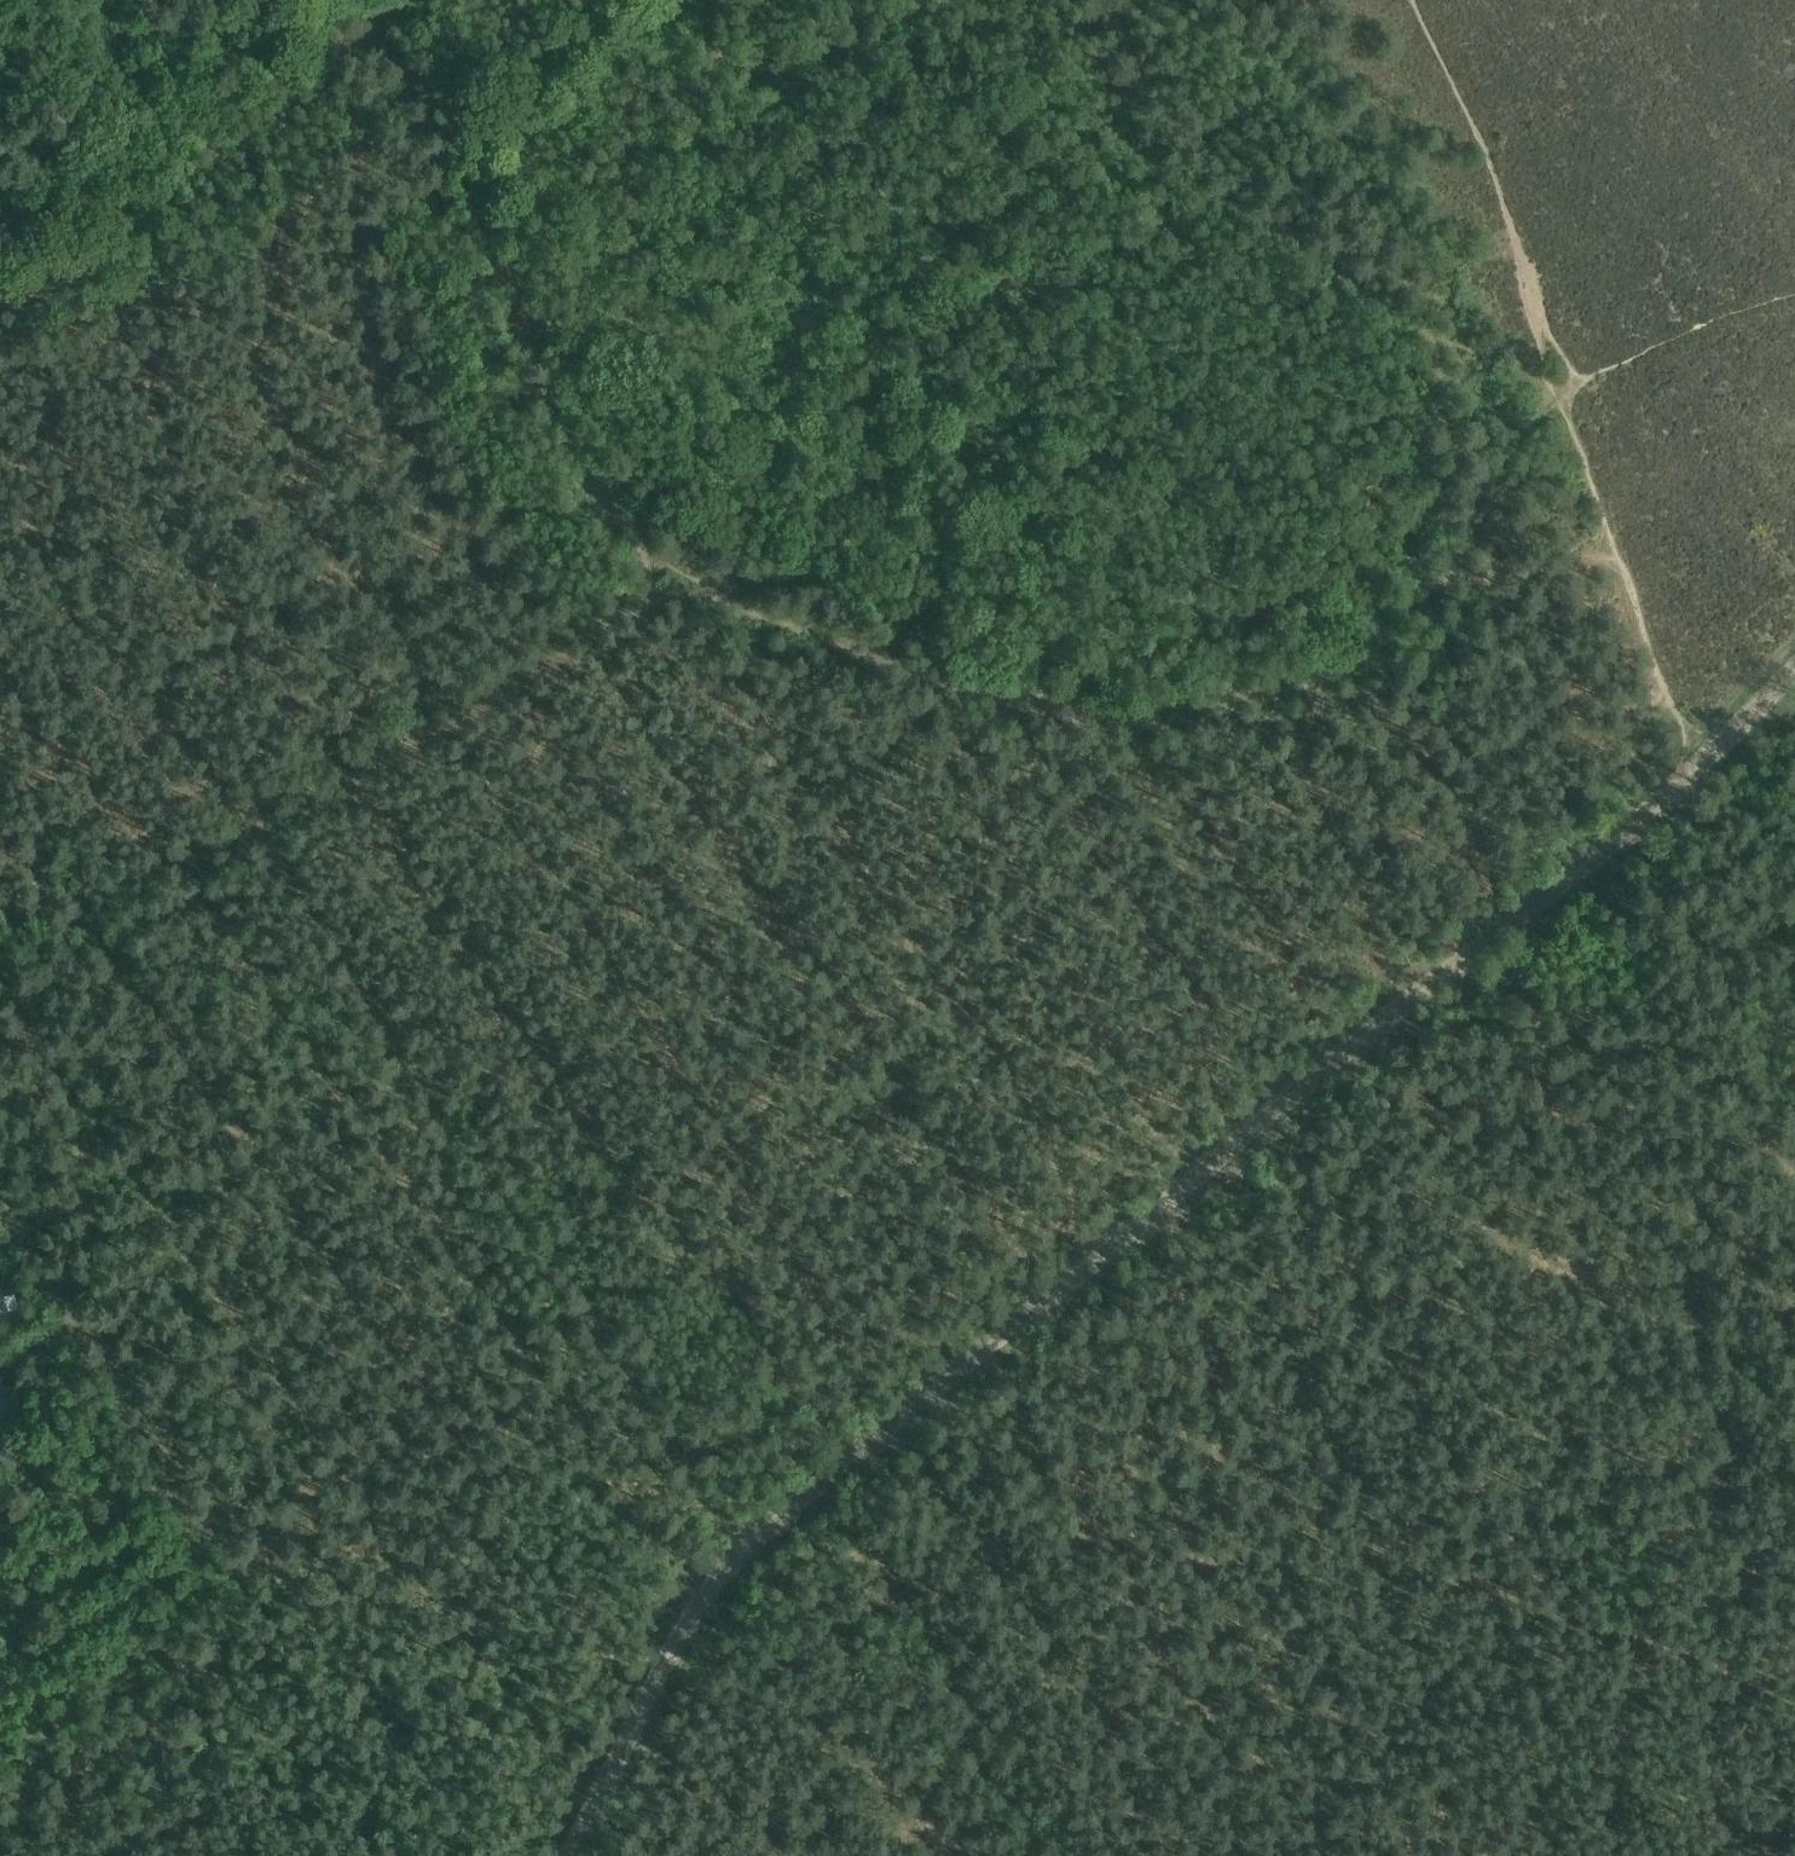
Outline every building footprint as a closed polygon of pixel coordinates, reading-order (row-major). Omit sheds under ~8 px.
[(15,1407),(0,1407),(0,1416),(14,1417),(15,1407)]
